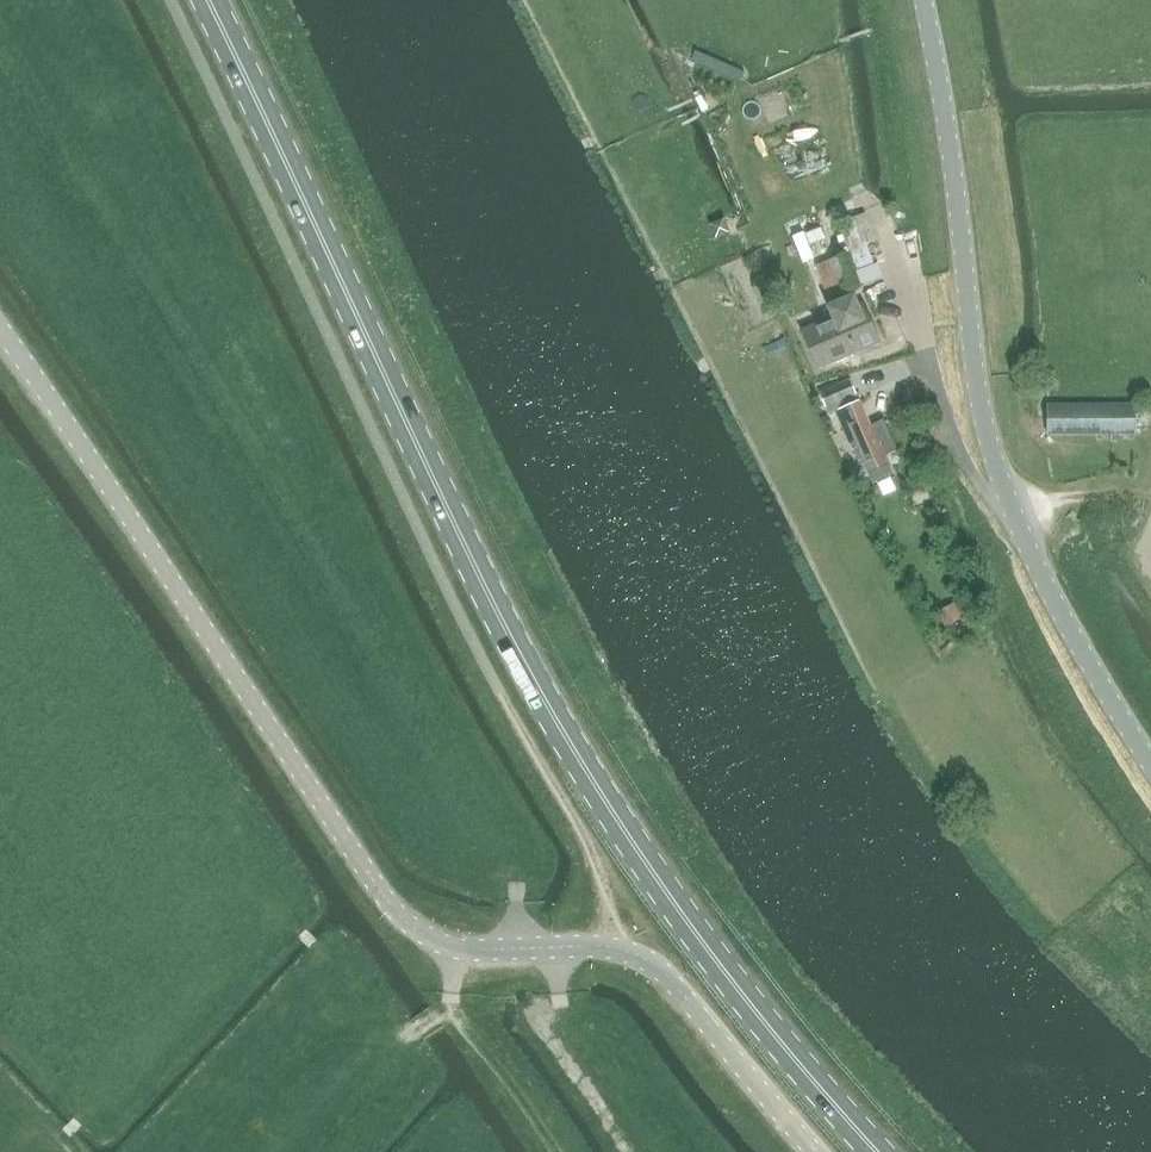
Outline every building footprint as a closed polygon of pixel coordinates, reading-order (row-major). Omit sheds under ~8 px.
[(875,239),(866,213),(839,222),(849,251),(817,263),(827,296),(879,277),(867,243),(875,239)] [(716,239),(725,236),(730,234),(724,219),(720,220),(710,224),(716,239)] [(825,240),(821,229),(805,235),(809,246),(825,240)] [(863,303),(801,330),(818,369),(881,341),(863,303)] [(851,380),(820,393),(826,407),(857,394),(851,380)] [(859,400),(836,410),(860,464),(896,449),(883,419),(870,425),(859,400)] [(1049,434),(1136,433),(1135,403),(1049,404),(1049,434)]
